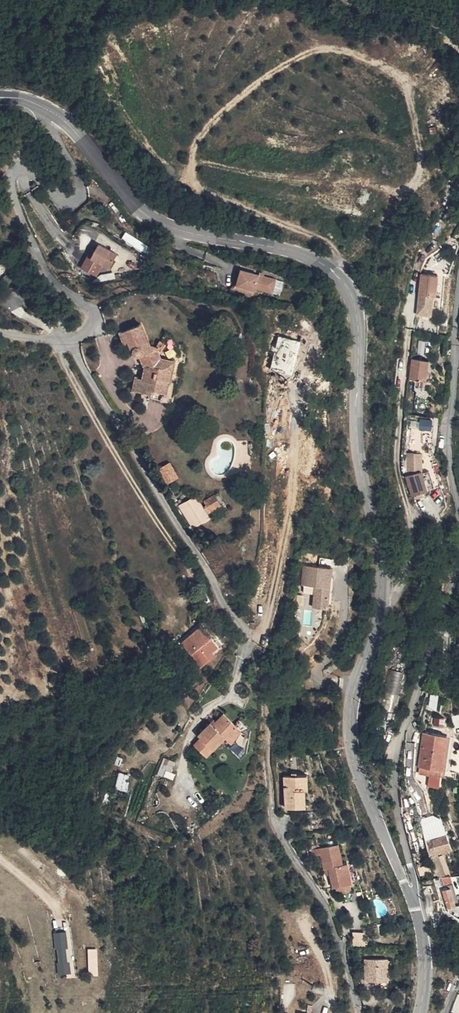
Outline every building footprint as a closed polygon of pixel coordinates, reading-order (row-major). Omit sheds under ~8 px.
[(91,257),(98,263),(107,251),(92,239),(82,250),(79,248),(68,259),(80,268),(91,257)] [(235,261),(228,277),(246,284),(247,281),(265,288),(270,275),(235,261)] [(427,293),(431,293),(432,273),(415,273),(413,312),(427,312),(427,293)] [(128,343),(140,363),(144,360),(150,355),(156,348),(141,325),(136,328),(126,310),(106,321),(113,333),(116,331),(124,345),(128,343)] [(157,347),(156,348),(150,355),(144,360),(144,373),(135,373),(134,387),(171,388),(171,382),(178,382),(179,370),(181,370),(181,347),(157,347)] [(426,357),(410,355),(408,376),(401,391),(413,397),(423,377),(424,377),(426,357)] [(408,468),(424,467),(423,452),(408,452),(408,468)] [(169,483),(181,476),(171,461),(160,468),(169,483)] [(408,475),(413,497),(432,492),(427,471),(408,475)] [(216,493),(203,501),(210,512),(223,504),(216,493)] [(180,504),(194,528),(211,519),(197,494),(180,504)] [(337,575),(310,572),(308,592),(320,593),(318,613),(332,615),(337,575)] [(189,635),(204,661),(226,648),(212,622),(189,635)] [(387,691),(401,694),(406,672),(393,668),(387,691)] [(434,684),(446,687),(448,679),(436,676),(434,684)] [(242,729),(228,714),(215,724),(213,722),(203,731),(205,733),(195,742),(207,756),(227,738),(228,741),(242,729)] [(242,729),(228,741),(233,746),(247,734),(242,729)] [(427,763),(446,767),(452,735),(431,730),(424,763),(427,763)] [(172,777),(176,760),(164,757),(160,774),(172,777)] [(426,769),(445,773),(446,767),(427,763),(424,763),(423,768),(426,769)] [(285,774),(289,806),(308,804),(306,785),(310,784),(308,771),(285,774)] [(117,787),(126,789),(130,774),(120,772),(117,787)] [(434,835),(434,840),(439,852),(453,846),(447,830),(434,835)] [(339,887),(354,884),(354,883),(350,862),(345,863),(340,844),(317,848),(319,859),(326,857),(328,866),(329,866),(329,868),(333,868),(333,872),(336,887),(339,887)] [(354,883),(363,882),(358,861),(350,862),(354,883)] [(457,882),(445,885),(451,909),(458,907),(458,890),(457,882)] [(356,891),(354,884),(339,887),(341,894),(356,891)] [(367,944),(367,930),(354,930),(354,944),(367,944)] [(58,975),(69,974),(65,932),(54,933),(58,975)] [(97,974),(96,949),(88,950),(89,975),(97,974)] [(361,956),(365,976),(389,971),(385,951),(361,956)]
